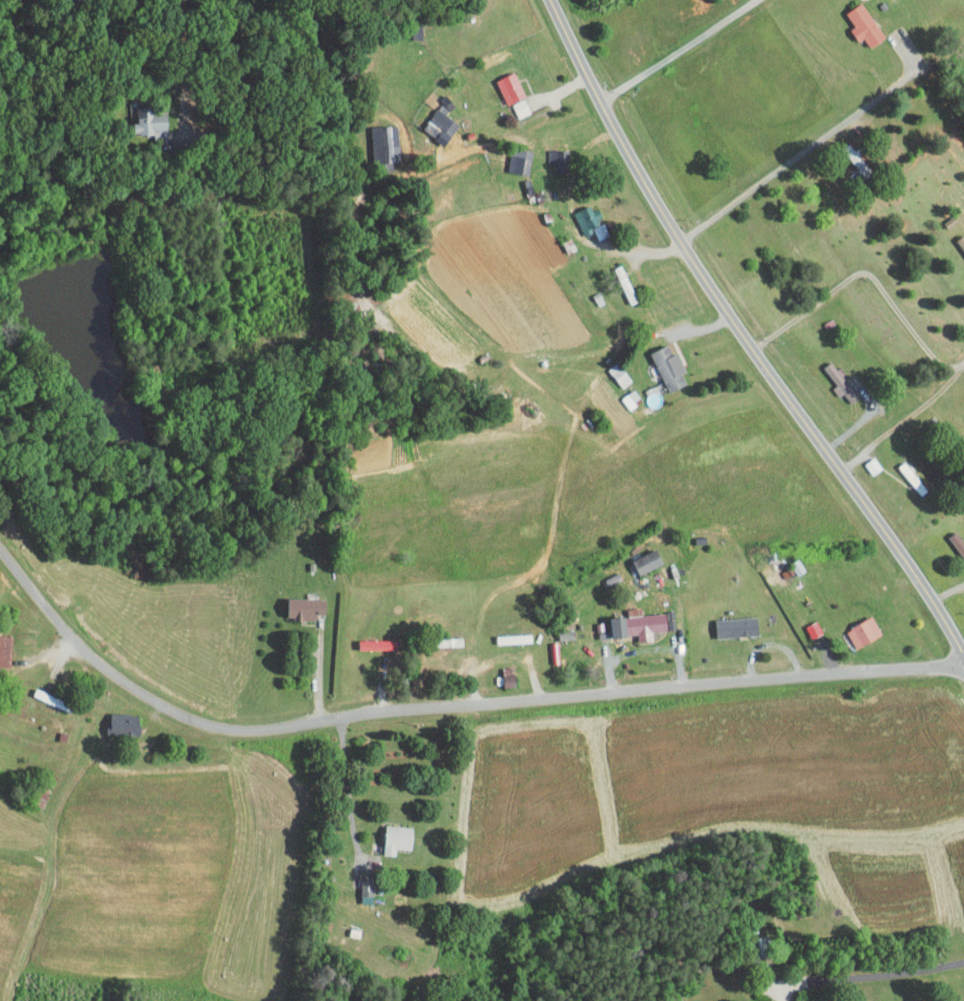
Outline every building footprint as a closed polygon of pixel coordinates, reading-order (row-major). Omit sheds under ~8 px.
[(840,23),(849,35),(853,31),(861,41),(876,29),(853,0),(845,0),(836,7),(845,19),(840,23)] [(486,74),(497,98),(515,90),(504,66),(486,74)] [(520,106),(515,92),(502,97),(507,111),(520,106)] [(450,116),(428,100),(412,124),(435,139),(450,116)] [(124,101),(125,127),(156,125),(155,107),(136,108),(136,101),(124,101)] [(361,156),(388,156),(387,119),(360,120),(361,156)] [(500,146),(497,166),(519,168),(521,149),(500,146)] [(575,230),(585,225),(588,233),(596,230),(582,198),(564,206),(575,230)] [(639,346),(659,386),(680,376),(666,347),(662,349),(656,338),(639,346)] [(832,388),(834,387),(842,398),(849,392),(822,355),(812,362),(832,388)] [(597,363),(613,381),(621,373),(606,356),(597,363)] [(855,458),(863,468),(871,462),(864,452),(855,458)] [(654,557),(647,542),(620,554),(627,570),(654,557)] [(306,608),(315,608),(316,593),(278,592),(278,613),(306,614),(306,608)] [(657,607),(632,608),(632,602),(619,603),(619,611),(600,612),(601,631),(628,630),(629,636),(644,635),(643,626),(658,625),(657,607)] [(707,631),(750,629),(750,611),(706,612),(707,631)] [(846,642),(873,629),(864,611),(837,623),(846,642)] [(813,627),(808,615),(796,620),(802,632),(813,627)] [(488,630),(488,637),(521,636),(521,629),(488,630)] [(130,709),(101,708),(101,727),(130,728),(130,709)] [(403,820),(376,819),(375,848),(386,849),(386,842),(402,843),(403,820)] [(352,888),(368,888),(368,873),(352,873),(352,888)]
